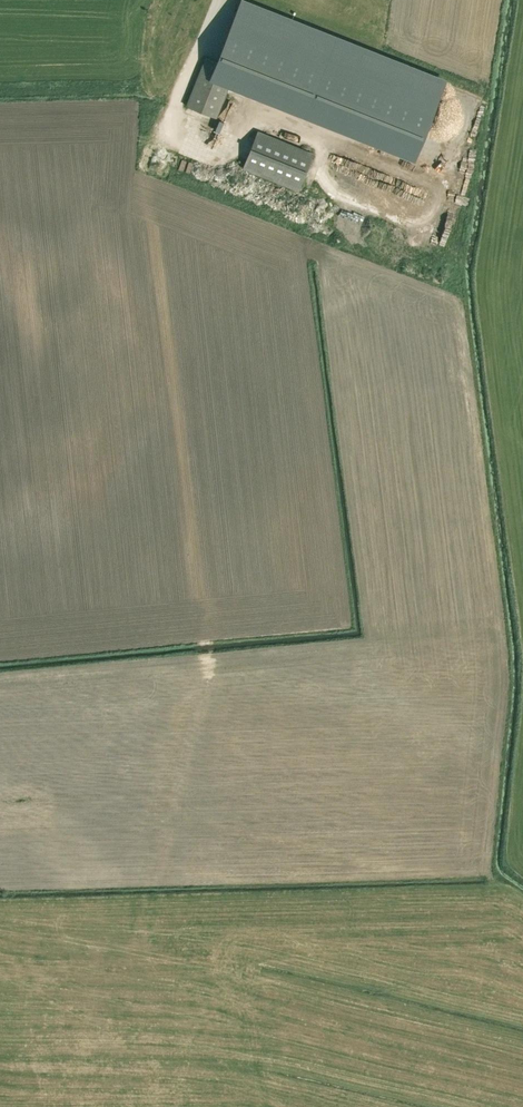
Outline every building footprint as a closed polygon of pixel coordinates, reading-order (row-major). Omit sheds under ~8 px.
[(390,20),(334,0),(329,0),(316,36),(339,44),(341,37),(356,43),(358,36),(368,40),(366,45),(372,48),(374,41),(382,44),(390,20)] [(270,16),(238,3),(217,57),(233,63),(250,21),(265,27),(270,16)] [(276,20),(273,29),(284,33),(287,24),(276,20)] [(286,75),(286,81),(302,80),(307,80),(311,72),(311,84),(326,89),(326,95),(327,95),(339,95),(347,73),(328,66),(328,74),(321,75),(312,71),(312,68),(305,65),(300,66),(296,75),(296,66),(299,59),(307,59),(294,54),(286,75)] [(235,69),(206,57),(187,105),(216,117),(235,69)] [(279,92),(268,115),(323,139),(331,120),(325,118),(330,106),(316,100),(318,95),(313,93),(311,99),(304,96),(302,102),(279,92)] [(314,154),(258,132),(244,167),(300,189),(314,154)]
